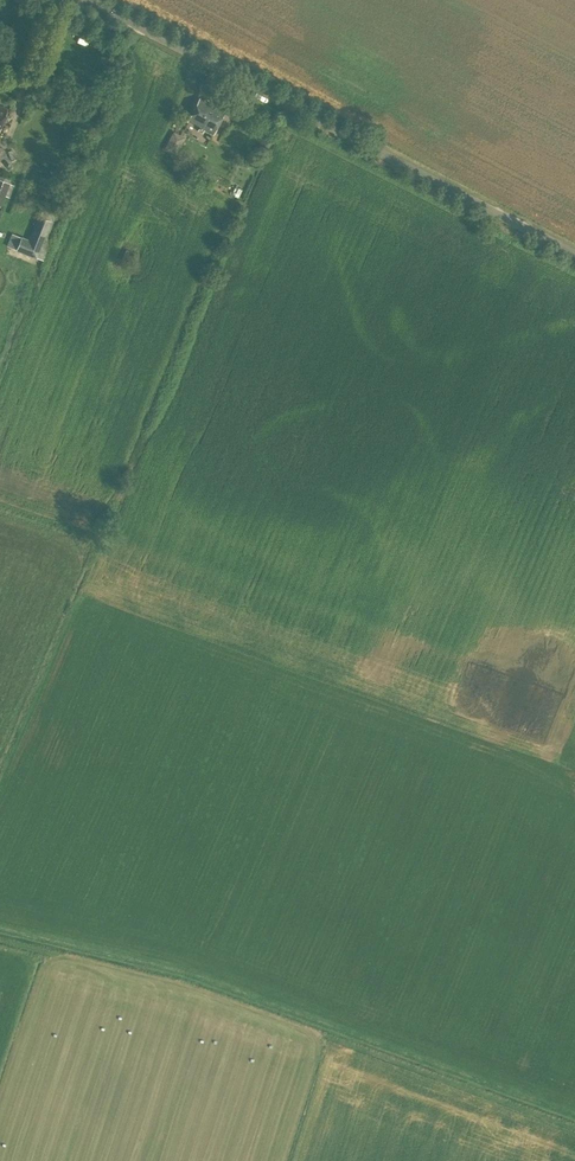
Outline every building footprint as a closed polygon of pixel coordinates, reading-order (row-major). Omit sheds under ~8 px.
[(228,106),(235,90),(223,84),(215,99),(228,106)] [(212,135),(225,112),(199,99),(187,122),(212,135)] [(24,139),(25,131),(15,130),(15,138),(24,139)] [(176,156),(185,137),(173,131),(164,150),(176,156)] [(14,185),(10,184),(11,180),(0,176),(0,177),(0,201),(3,202),(5,196),(9,198),(14,185)] [(227,189),(231,182),(219,176),(215,183),(227,189)] [(20,201),(29,205),(35,193),(26,189),(20,201)] [(43,218),(39,216),(29,240),(22,237),(16,251),(37,259),(37,258),(44,261),(63,214),(47,207),(43,218)] [(130,263),(135,253),(126,249),(122,259),(130,263)]
